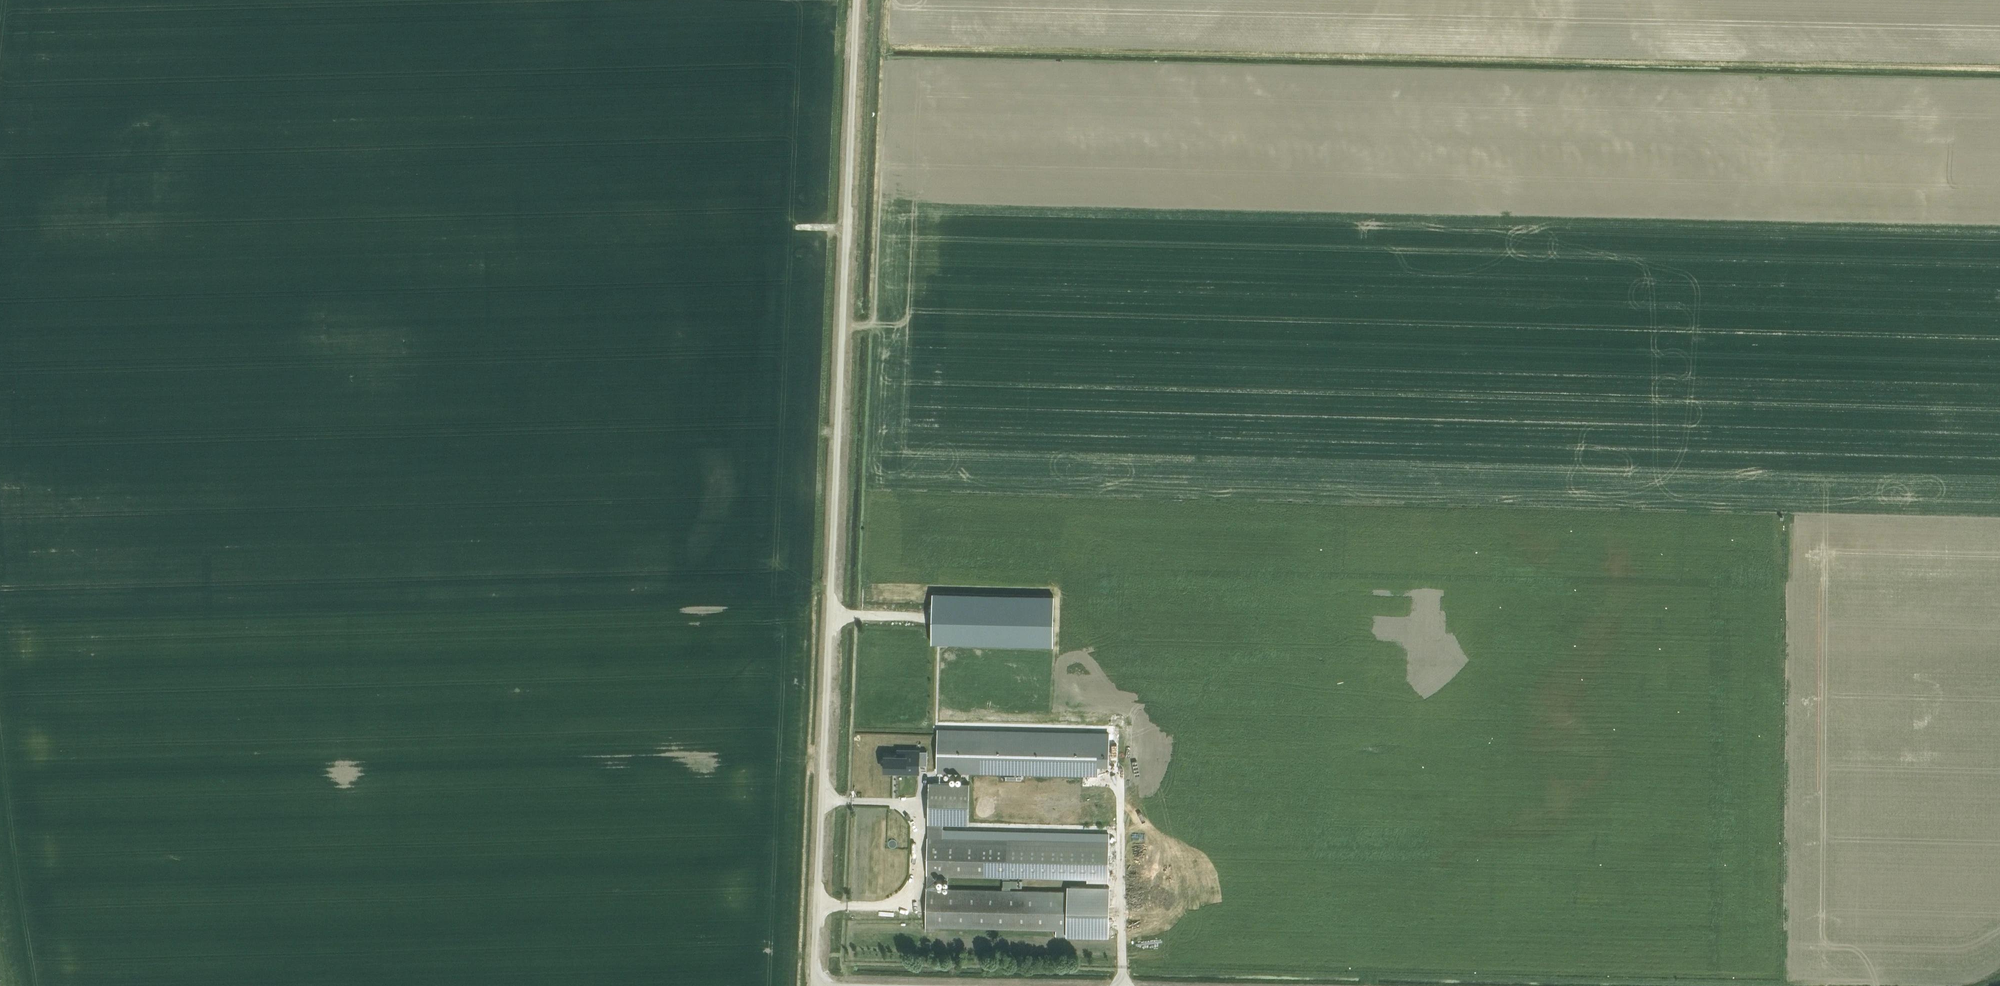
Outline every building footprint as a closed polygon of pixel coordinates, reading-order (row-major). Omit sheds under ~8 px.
[(1052,643),(1054,593),(934,590),(932,640),(1052,643)] [(1108,765),(1109,734),(938,730),(938,732),(937,771),(969,772),(1001,773),(1024,773),(1083,774),(1098,775),(1098,764),(1108,765)] [(897,769),(897,772),(906,772),(906,764),(919,764),(919,750),(898,750),(898,755),(885,754),(885,758),(881,762),(885,766),(885,769),(897,769)] [(969,823),(969,783),(929,782),(926,931),(936,931),(937,926),(1056,929),(1056,936),(1067,936),(1067,934),(1109,936),(1110,886),(1068,885),(1068,891),(936,887),(936,875),(1108,879),(1109,841),(943,838),(944,823),(969,823)]
